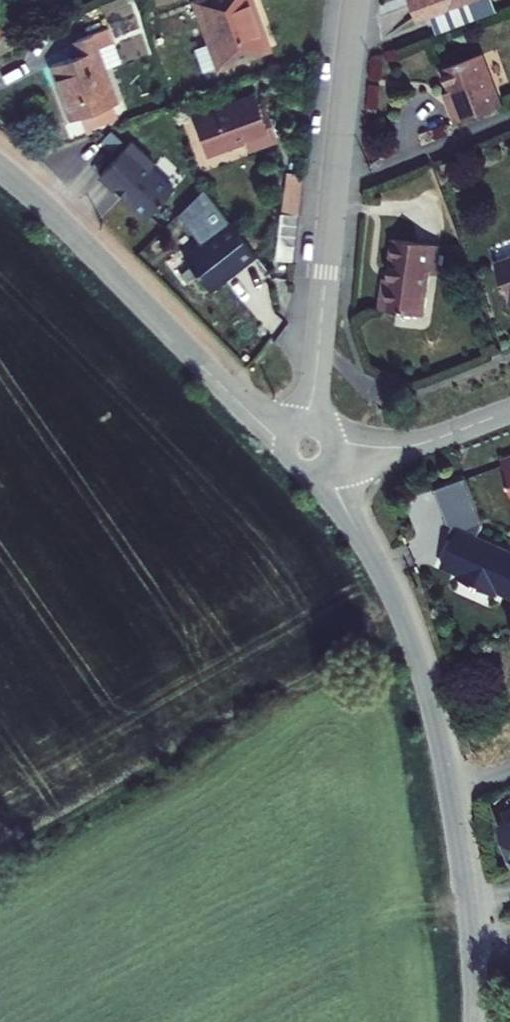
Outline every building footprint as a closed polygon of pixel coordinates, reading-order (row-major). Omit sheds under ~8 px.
[(246,0),(204,0),(195,3),(210,44),(194,50),(202,72),(264,50),(246,0)] [(417,21),(473,0),(410,0),(417,21)] [(17,43),(0,30),(0,53),(17,43)] [(97,49),(110,44),(104,31),(71,43),(76,57),(50,67),(70,121),(117,104),(105,71),(97,49)] [(105,71),(117,66),(110,44),(97,49),(105,71)] [(478,56),(438,71),(451,106),(446,108),(453,125),(498,108),(478,56)] [(388,100),(412,92),(400,59),(377,67),(388,100)] [(266,109),(259,112),(254,98),(192,119),(205,156),(248,140),(252,151),(278,142),(266,109)] [(402,148),(422,140),(418,131),(417,131),(411,134),(398,138),(402,148)] [(177,188),(125,143),(96,177),(148,222),(177,188)] [(286,174),(281,213),(300,217),(302,175),(286,174)] [(300,217),(281,213),(274,260),(295,264),(298,232),(300,217)] [(237,271),(252,259),(225,225),(180,260),(205,292),(235,268),(237,271)] [(383,280),(379,311),(423,316),(428,274),(435,274),(439,246),(392,240),(389,267),(391,267),(389,281),(383,280)] [(496,265),(509,302),(509,260),(496,265)] [(500,459),(509,487),(509,456),(500,459)] [(435,491),(448,526),(453,528),(458,530),(453,541),(442,567),(459,574),(457,579),(498,598),(500,593),(509,598),(509,553),(478,538),(483,527),(465,480),(435,491)]
